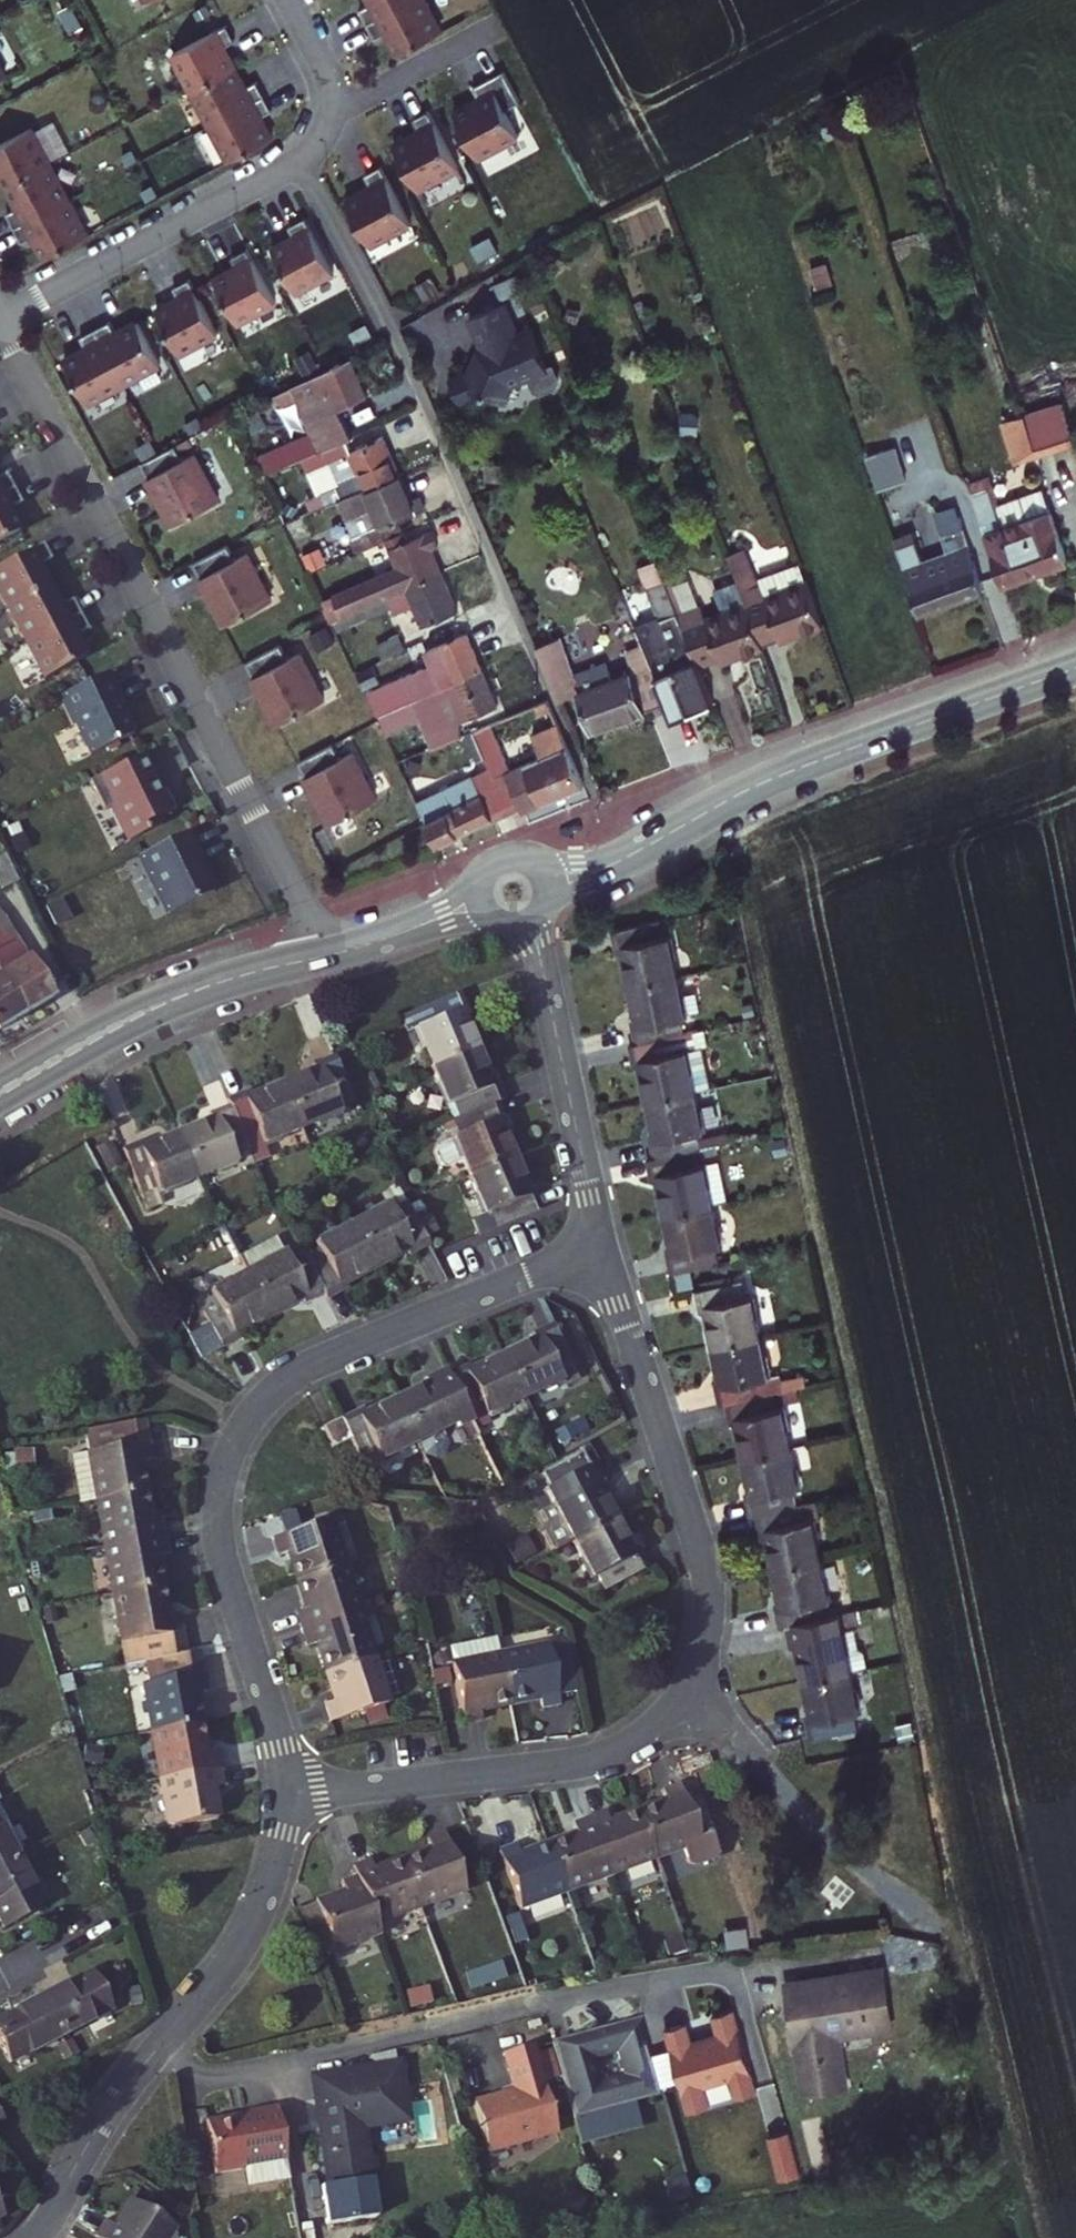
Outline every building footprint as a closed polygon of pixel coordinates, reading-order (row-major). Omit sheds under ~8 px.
[(372,2),(361,8),(369,23),(412,0),(371,0),(372,2)] [(427,0),(412,0),(369,23),(377,38),(388,32),(400,53),(443,30),(427,0)] [(176,54),(194,89),(236,66),(226,47),(238,41),(229,25),(176,54)] [(194,89),(213,124),(267,95),(258,80),(247,86),(236,66),(194,89)] [(477,153),(518,131),(503,104),(519,96),(504,69),(473,85),(479,96),(454,110),(477,153)] [(232,160),(274,138),(263,117),(276,111),(267,95),(213,124),(232,160)] [(460,167),(430,110),(414,118),(420,130),(395,143),(420,189),(460,167)] [(55,162),(37,127),(0,147),(0,167),(3,165),(13,185),(55,162)] [(74,197),(55,162),(13,185),(24,204),(12,211),(20,226),(74,197)] [(413,224),(382,166),(367,174),(373,186),(348,199),(372,245),(413,224)] [(93,233),(74,197),(20,226),(28,242),(40,236),(51,256),(93,233)] [(296,236),(273,247),(297,293),(335,272),(307,218),(291,226),(296,236)] [(278,303),(249,249),(233,257),(238,267),(216,278),(239,323),(278,303)] [(191,279),(175,288),(180,297),(158,309),(182,354),(220,333),(191,279)] [(455,379),(464,399),(485,389),(509,400),(518,381),(536,373),(552,365),(551,363),(534,325),(522,331),(520,334),(514,332),(517,326),(506,299),(472,314),(486,345),(481,360),(478,359),(472,375),(468,374),(455,379)] [(112,322),(97,329),(126,384),(163,365),(140,321),(118,333),(112,322)] [(126,384),(97,329),(83,337),(88,349),(67,359),(90,403),(126,384)] [(351,435),(341,414),(370,400),(351,359),(348,353),(287,386),(290,392),(307,428),(261,450),(271,472),(315,451),(343,439),(351,435)] [(552,365),(536,373),(542,387),(549,389),(562,383),(565,376),(557,360),(551,363),(552,365)] [(1063,403),(1024,415),(1036,456),(1075,444),(1063,403)] [(402,470),(386,431),(348,448),(343,439),(315,451),(337,499),(362,488),(402,470)] [(866,454),(876,487),(905,478),(895,446),(866,454)] [(175,447),(143,464),(150,479),(147,480),(172,526),(218,501),(193,455),(183,460),(175,447)] [(432,502),(424,485),(412,491),(402,470),(362,488),(380,526),(432,502)] [(1069,555),(1040,472),(975,495),(1005,578),(1069,555)] [(13,492),(4,476),(0,478),(0,499),(13,492)] [(0,499),(0,546),(20,535),(9,515),(21,508),(13,492),(0,499)] [(990,586),(960,501),(890,526),(918,610),(990,586)] [(340,617),(447,570),(439,551),(447,547),(439,528),(389,549),(394,561),(371,571),(328,589),(340,617)] [(331,560),(322,542),(302,551),(311,570),(331,560)] [(201,579),(226,626),(272,602),(246,554),(237,559),(229,545),(195,563),(203,578),(201,579)] [(43,550),(0,573),(0,598),(8,613),(50,591),(39,572),(51,565),(43,550)] [(838,634),(814,571),(787,580),(789,586),(794,599),(779,605),(774,592),(772,593),(758,556),(741,562),(751,588),(776,655),(793,649),(794,651),(838,634)] [(465,611),(447,570),(340,617),(345,628),(386,610),(390,620),(418,607),(427,628),(465,611)] [(789,586),(774,592),(779,605),(794,599),(789,586)] [(776,655),(751,588),(728,598),(737,621),(717,628),(711,616),(709,616),(692,623),(700,641),(715,675),(728,670),(730,677),(778,659),(776,655)] [(692,623),(709,616),(699,589),(683,595),(682,594),(679,595),(692,623)] [(50,591),(8,613),(27,649),(81,620),(72,604),(60,610),(50,591)] [(81,620),(27,649),(46,685),(88,663),(77,643),(89,636),(81,620)] [(494,672),(475,631),(434,649),(440,661),(377,689),(389,717),(494,672)] [(729,708),(715,675),(700,641),(683,648),(693,670),(668,682),(677,703),(687,726),(729,708)] [(254,678),(279,725),(325,700),(300,653),(290,659),(283,645),(249,662),(257,677),(254,678)] [(392,658),(386,645),(361,657),(367,669),(392,658)] [(592,700),(576,660),(570,646),(550,655),(574,708),(592,700)] [(400,677),(392,658),(367,669),(376,688),(400,677)] [(607,736),(677,703),(668,682),(662,668),(592,700),(607,736)] [(113,677),(63,702),(78,731),(81,730),(95,760),(140,738),(130,718),(127,717),(123,709),(128,706),(113,677)] [(594,790),(566,728),(535,742),(545,764),(520,775),(538,815),(594,790)] [(333,824),(379,800),(354,753),(344,758),(336,744),(303,761),(310,776),(308,777),(333,824)] [(143,762),(91,788),(107,822),(116,817),(132,848),(164,831),(160,825),(176,816),(166,797),(159,800),(155,791),(158,790),(143,762)] [(442,851),(516,820),(499,783),(496,774),(423,805),(442,851)] [(538,815),(520,775),(499,783),(516,820),(518,824),(538,815)] [(185,840),(138,864),(167,923),(212,900),(193,863),(196,861),(185,840)] [(10,872),(0,850),(0,876),(10,872)] [(45,909),(31,881),(11,892),(26,919),(45,909)] [(41,967),(24,976),(0,928),(0,964),(33,1030),(64,1014),(41,967)] [(672,974),(669,958),(621,970),(627,992),(633,991),(640,1023),(688,1012),(679,973),(672,974)] [(0,964),(0,1030),(8,1044),(33,1030),(0,964)] [(482,990),(421,1011),(427,1027),(435,1023),(449,1064),(495,1048),(483,1014),(489,1012),(482,990)] [(688,1012),(640,1023),(647,1052),(640,1053),(645,1075),(687,1065),(693,1064),(689,1048),(695,1046),(688,1012)] [(495,1048),(449,1064),(463,1106),(469,1103),(475,1119),(515,1105),(521,1103),(513,1081),(507,1083),(495,1048)] [(356,1093),(338,1052),(317,1060),(319,1066),(290,1078),(307,1120),(343,1105),(340,1100),(356,1093)] [(645,1075),(639,1076),(644,1098),(650,1097),(658,1130),(705,1118),(697,1080),(690,1081),(687,1065),(645,1075)] [(307,1120),(290,1078),(253,1093),(250,1087),(229,1096),(231,1102),(245,1139),(261,1133),(263,1138),(307,1120)] [(245,1139),(231,1102),(209,1110),(211,1116),(184,1127),(201,1169),(234,1156),(232,1150),(247,1144),(245,1139)] [(469,1103),(463,1106),(468,1121),(475,1119),(469,1103)] [(476,1161),(480,1172),(526,1157),(516,1128),(522,1126),(515,1105),(475,1119),(468,1121),(473,1137),(454,1145),(451,1151),(456,1164),(461,1166),(476,1161)] [(658,1162),(663,1184),(698,1176),(711,1173),(707,1157),(713,1156),(705,1118),(658,1130),(664,1160),(658,1162)] [(201,1169),(184,1127),(156,1139),(154,1132),(132,1142),(149,1184),(165,1177),(167,1183),(201,1169)] [(495,1216),(501,1214),(507,1229),(552,1213),(544,1191),(539,1194),(526,1157),(480,1172),(495,1216)] [(663,1184),(657,1185),(662,1207),(668,1206),(676,1238),(717,1230),(708,1191),(702,1192),(698,1176),(663,1184)] [(355,1218),(360,1227),(377,1261),(408,1245),(411,1251),(431,1240),(411,1196),(396,1203),(393,1198),(355,1218)] [(321,1242),(307,1249),(325,1286),(329,1293),(349,1282),(346,1277),(377,1261),(360,1227),(355,1218),(318,1237),(321,1242)] [(717,1230),(676,1238),(683,1269),(677,1271),(682,1293),(688,1291),(691,1290),(723,1283),(719,1266),(726,1265),(717,1230)] [(306,1296),(325,1286),(307,1249),(304,1244),(289,1252),(286,1246),(249,1264),(271,1307),(303,1291),(306,1296)] [(271,1307),(249,1264),(213,1283),(216,1289),(201,1296),(222,1339),(242,1329),(239,1324),(271,1307)] [(765,1358),(757,1321),(751,1323),(748,1310),(698,1320),(702,1337),(707,1335),(714,1371),(765,1358)] [(585,1365),(563,1317),(539,1327),(543,1335),(511,1349),(534,1399),(568,1383),(565,1375),(585,1365)] [(534,1399),(511,1349),(475,1365),(473,1359),(457,1365),(480,1415),(493,1409),(497,1415),(534,1399)] [(775,1409),(765,1358),(714,1371),(720,1402),(715,1403),(719,1421),(723,1421),(772,1410),(775,1409)] [(480,1415),(457,1365),(455,1361),(430,1373),(433,1379),(403,1393),(425,1440),(454,1427),(459,1437),(484,1425),(480,1415)] [(425,1440),(403,1393),(369,1409),(366,1405),(347,1413),(358,1437),(367,1457),(378,1452),(380,1460),(425,1440)] [(791,1462),(783,1424),(776,1426),(772,1410),(723,1421),(727,1440),(735,1439),(742,1473),(791,1462)] [(358,1437),(347,1413),(328,1423),(339,1446),(358,1437)] [(146,1498),(142,1473),(152,1470),(143,1427),(72,1441),(77,1462),(60,1465),(70,1512),(89,1509),(146,1498)] [(570,1547),(618,1523),(600,1487),(609,1482),(603,1468),(599,1470),(590,1450),(564,1463),(542,1474),(551,1493),(545,1496),(553,1513),(542,1518),(547,1528),(543,1540),(551,1556),(570,1547)] [(798,1495),(791,1462),(742,1473),(749,1506),(739,1508),(743,1525),(747,1523),(793,1515),(789,1497),(798,1495)] [(166,1542),(163,1517),(150,1519),(146,1498),(89,1509),(99,1555),(166,1542)] [(363,1558),(348,1506),(278,1528),(284,1551),(296,1547),(304,1575),(363,1558)] [(818,1564),(811,1532),(804,1533),(800,1514),(793,1515),(747,1523),(754,1558),(764,1556),(767,1574),(818,1564)] [(653,1575),(644,1557),(635,1561),(618,1523),(570,1547),(589,1586),(596,1582),(605,1600),(653,1575)] [(164,1587),(159,1564),(170,1560),(166,1542),(99,1555),(108,1598),(164,1587)] [(376,1604),(363,1558),(304,1575),(310,1598),(299,1601),(306,1624),(376,1604)] [(827,1608),(818,1564),(767,1574),(775,1609),(765,1611),(769,1631),(779,1629),(821,1620),(820,1610),(827,1608)] [(184,1652),(178,1615),(170,1616),(164,1587),(108,1598),(122,1664),(129,1663),(184,1652)] [(389,1650),(376,1604),(306,1624),(311,1647),(323,1643),(330,1667),(389,1650)] [(850,1670),(845,1637),(834,1639),(830,1619),(821,1620),(779,1629),(782,1650),(796,1647),(802,1679),(850,1670)] [(582,1687),(572,1633),(557,1635),(567,1690),(582,1687)] [(567,1690),(557,1635),(502,1645),(513,1700),(541,1694),(543,1706),(569,1702),(567,1690)] [(513,1700),(502,1645),(452,1653),(464,1719),(488,1716),(488,1705),(513,1700)] [(198,1724),(193,1692),(203,1690),(194,1649),(184,1652),(129,1663),(144,1733),(198,1724)] [(401,1694),(389,1650),(330,1667),(336,1690),(326,1693),(332,1714),(401,1694)] [(449,1668),(433,1669),(437,1707),(453,1705),(449,1668)] [(856,1708),(850,1670),(802,1679),(808,1708),(804,1710),(809,1737),(850,1728),(848,1710),(856,1708)] [(218,1767),(214,1747),(203,1749),(198,1724),(144,1733),(154,1779),(218,1767)] [(215,1816),(211,1791),(221,1789),(218,1767),(154,1779),(164,1825),(215,1816)] [(732,1847),(707,1783),(685,1791),(678,1776),(660,1782),(663,1791),(641,1800),(661,1850),(677,1843),(686,1865),(732,1847)] [(661,1850),(641,1800),(609,1812),(604,1800),(594,1804),(618,1866),(661,1850)] [(618,1866),(594,1804),(577,1811),(581,1822),(554,1832),(574,1882),(618,1866)] [(488,1881),(467,1826),(449,1832),(452,1841),(425,1851),(443,1898),(488,1881)] [(574,1882),(554,1832),(526,1842),(520,1829),(503,1835),(527,1900),(574,1882)] [(443,1898),(425,1851),(401,1860),(397,1851),(379,1857),(383,1867),(400,1914),(443,1898)] [(3,1867),(0,1869),(0,1936),(30,1920),(3,1867)] [(400,1914),(383,1867),(365,1873),(370,1886),(344,1895),(351,1917),(334,1923),(343,1947),(405,1925),(400,1914)] [(351,1917),(344,1895),(327,1902),(334,1923),(351,1917)] [(896,2023),(886,1963),(800,1978),(817,2082),(862,2076),(855,2031),(896,2023)] [(102,2024),(79,1980),(22,2010),(43,2055),(102,2024)] [(22,2010),(0,2021),(0,2077),(43,2055),(22,2010)] [(773,2100),(756,2010),(732,2016),(735,2037),(714,2041),(721,2079),(744,2075),(748,2104),(773,2100)] [(677,2100),(663,2022),(615,2031),(616,2037),(602,2039),(601,2034),(576,2038),(590,2115),(677,2100)] [(725,2106),(721,2079),(714,2041),(711,2025),(683,2030),(697,2112),(725,2106)] [(585,2127),(569,2040),(532,2047),(539,2087),(529,2089),(524,2084),(502,2088),(512,2141),(585,2127)] [(397,2112),(423,2108),(418,2074),(437,2071),(433,2048),(356,2061),(359,2080),(351,2082),(366,2172),(357,2173),(363,2210),(412,2202),(397,2112)] [(356,2061),(347,2062),(351,2082),(359,2080),(356,2061)] [(442,2105),(437,2071),(418,2074),(423,2108),(442,2105)] [(323,2160),(310,2081),(279,2086),(279,2089),(239,2096),(249,2152),(279,2147),(282,2167),(323,2160)] [(779,2183),(801,2177),(788,2129),(766,2135),(779,2183)] [(185,2207),(142,2180),(125,2207),(114,2200),(107,2215),(118,2221),(145,2237),(166,2237),(185,2207)] [(118,2221),(107,2237),(145,2237),(118,2221)]
